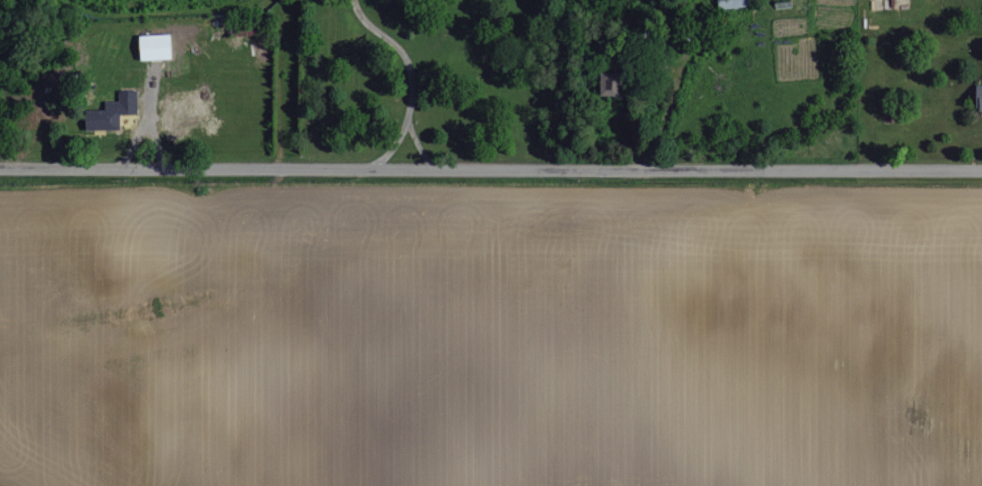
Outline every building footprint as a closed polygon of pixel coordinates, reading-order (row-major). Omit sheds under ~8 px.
[(752,0),(722,0),(723,10),(753,6),(752,0)] [(175,60),(175,35),(144,36),(145,61),(175,60)] [(629,97),(629,74),(610,74),(610,97),(629,97)] [(969,86),(969,112),(981,112),(981,86),(969,86)] [(90,130),(124,131),(124,116),(138,116),(139,91),(121,91),(121,102),(107,102),(107,111),(91,111),(90,130)]
